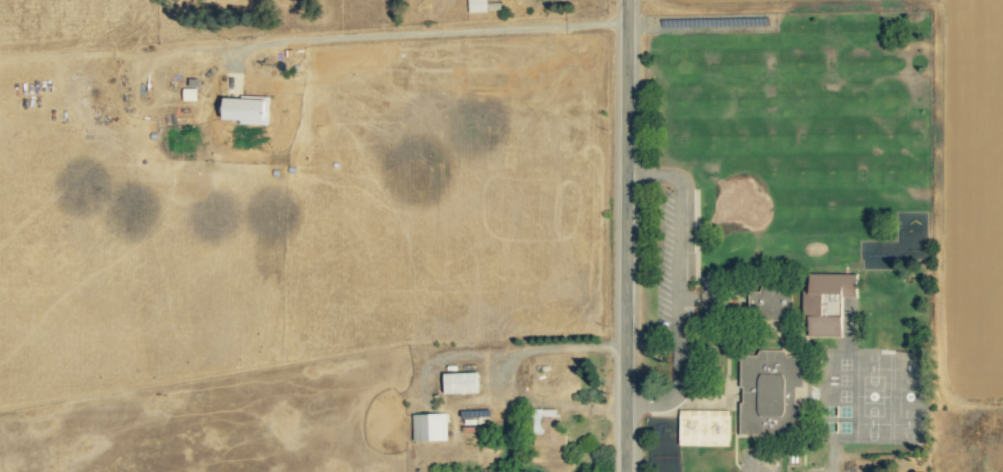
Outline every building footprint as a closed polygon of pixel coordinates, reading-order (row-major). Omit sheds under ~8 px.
[(486,12),(486,0),(467,0),(467,13),(486,12)] [(196,88),(182,89),(182,101),(196,101),(196,88)] [(269,98),(224,96),(223,122),(267,124),(269,98)] [(802,293),(802,317),(842,316),(841,297),(856,297),(856,274),(808,275),(809,293),(802,293)] [(758,293),(758,297),(750,298),(750,305),(758,304),(759,320),(784,319),(784,310),(791,310),(791,292),(758,293)] [(740,432),(796,431),(795,387),(801,387),(800,356),(786,356),(786,350),(757,351),(757,356),(738,356),(740,432)] [(477,392),(477,371),(443,373),(444,393),(477,392)] [(558,409),(536,409),(536,428),(533,428),(533,445),(565,445),(565,433),(558,433),(558,409)] [(728,410),(679,410),(679,444),(728,445),(728,410)] [(446,440),(446,413),(412,413),(412,440),(446,440)]
